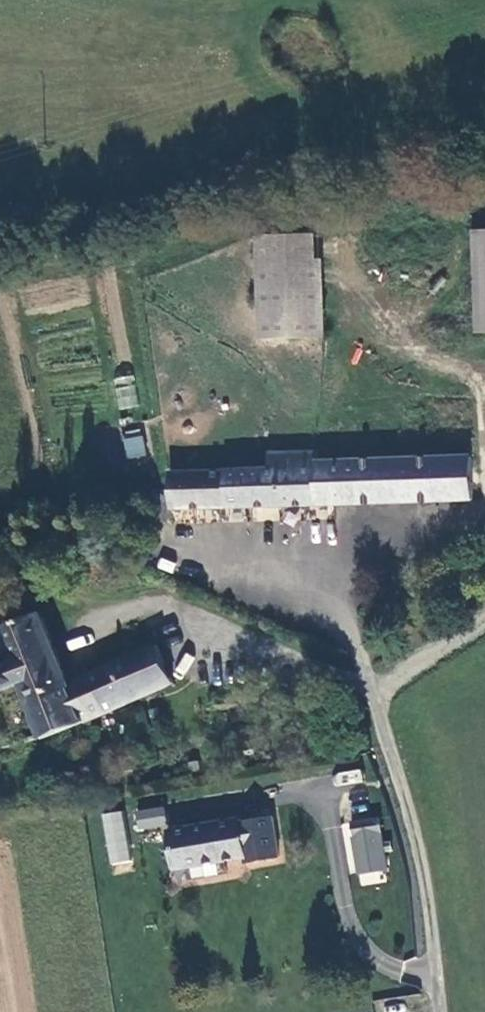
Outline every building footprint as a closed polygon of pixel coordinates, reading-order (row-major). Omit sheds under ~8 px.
[(471,332),(484,331),(484,230),(468,230),(471,332)] [(257,333),(321,332),(320,231),(256,232),(257,333)] [(115,388),(117,409),(137,407),(135,386),(115,388)] [(132,459),(150,455),(144,431),(127,435),(132,459)] [(474,458),(473,431),(320,436),(320,451),(321,464),(474,458)] [(476,499),(474,458),(321,464),(320,451),(268,453),(269,467),(171,470),(172,509),(476,499)] [(54,610),(11,628),(25,659),(0,670),(0,678),(8,695),(36,684),(56,734),(134,705),(191,681),(176,644),(83,679),(54,610)] [(152,811),(156,828),(183,824),(180,806),(152,811)] [(120,810),(100,814),(109,865),(130,861),(120,810)] [(261,862),(293,856),(288,816),(256,821),(255,818),(183,831),(189,868),(202,866),(203,879),(242,872),(240,859),(260,856),(261,862)] [(403,867),(394,817),(366,821),(369,836),(367,836),(373,872),(403,867)]
